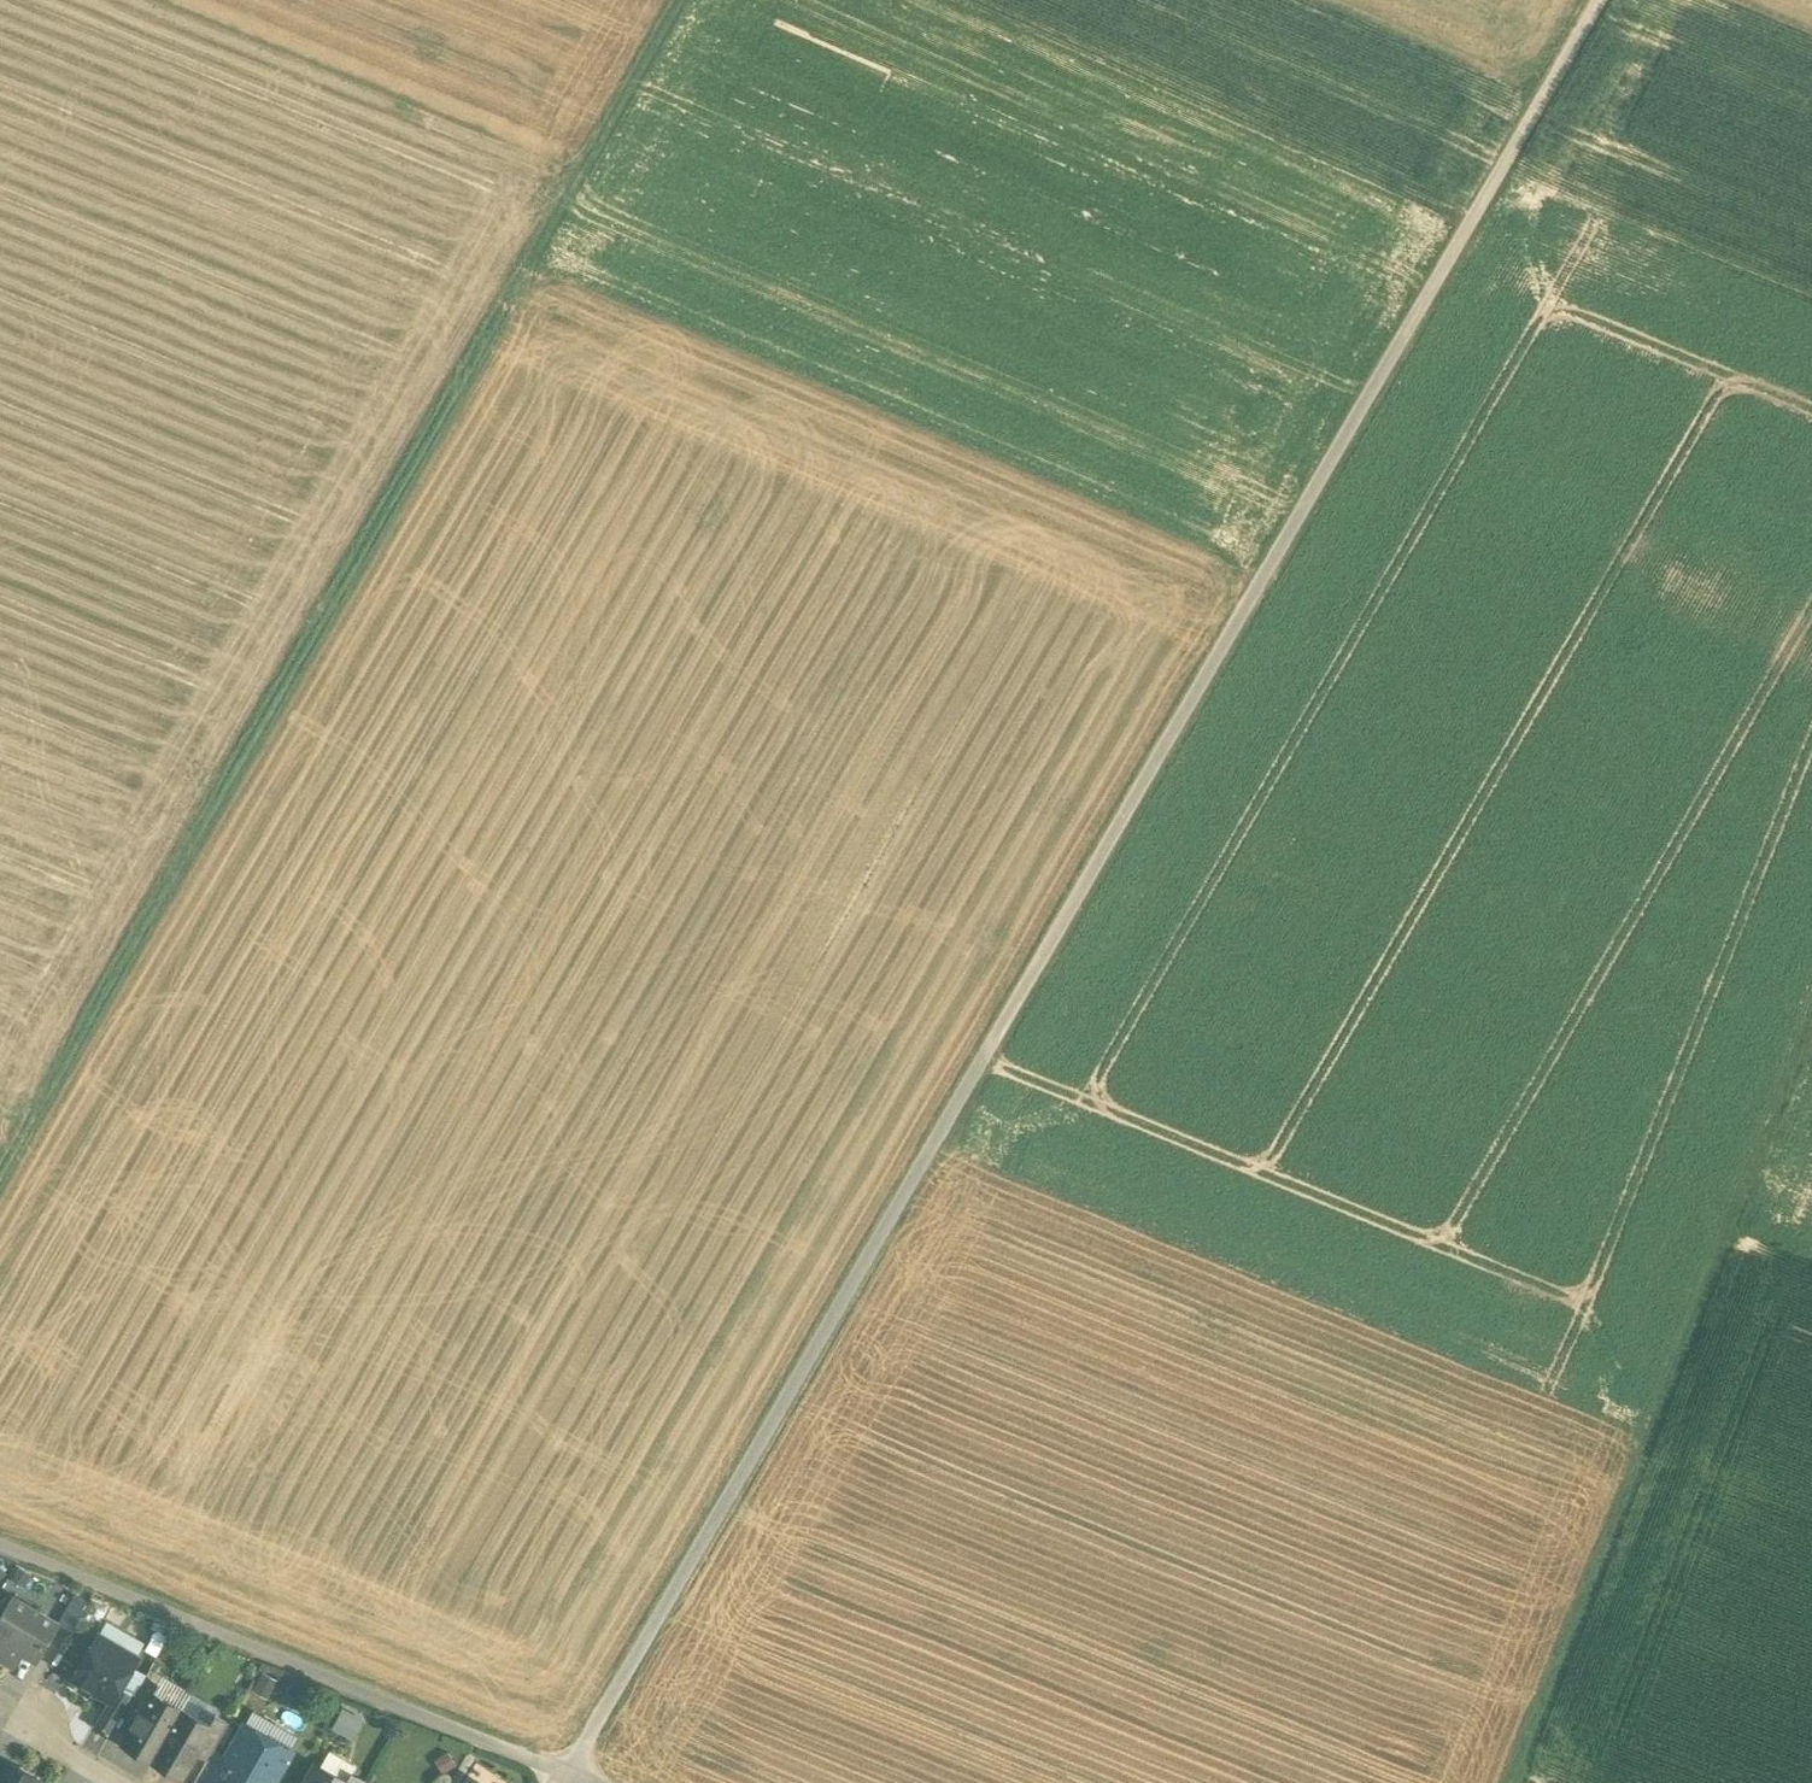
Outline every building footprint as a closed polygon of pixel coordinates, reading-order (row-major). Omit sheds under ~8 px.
[(13,1598),(0,1620),(0,1635),(23,1648),(37,1656),(57,1623),(13,1598)] [(0,1635),(0,1659),(12,1666),(23,1648),(0,1635)] [(136,1657),(98,1635),(73,1678),(109,1698),(111,1700),(118,1688),(136,1657)] [(133,1696),(123,1712),(136,1719),(152,1692),(153,1693),(159,1682),(145,1675),(133,1696)] [(118,1688),(111,1700),(109,1698),(94,1724),(111,1734),(123,1712),(133,1696),(118,1688)] [(153,1693),(152,1692),(136,1719),(126,1737),(141,1746),(143,1754),(152,1759),(181,1709),(153,1693)] [(209,1725),(181,1709),(152,1759),(161,1765),(169,1762),(184,1771),(195,1753),(210,1726),(209,1725)] [(215,1715),(209,1725),(210,1726),(195,1753),(207,1760),(214,1749),(228,1723),(215,1715)] [(265,1742),(267,1737),(245,1724),(226,1756),(221,1765),(237,1774),(231,1782),(272,1782),(288,1755),(265,1742)] [(214,1749),(207,1760),(194,1782),(231,1782),(237,1774),(221,1765),(226,1756),(214,1749)] [(6,1761),(0,1771),(0,1782),(38,1782),(37,1782),(38,1780),(6,1761)] [(305,1782),(346,1782),(345,1782),(316,1765),(305,1782)] [(345,1782),(346,1782),(367,1782),(350,1774),(345,1782)]
